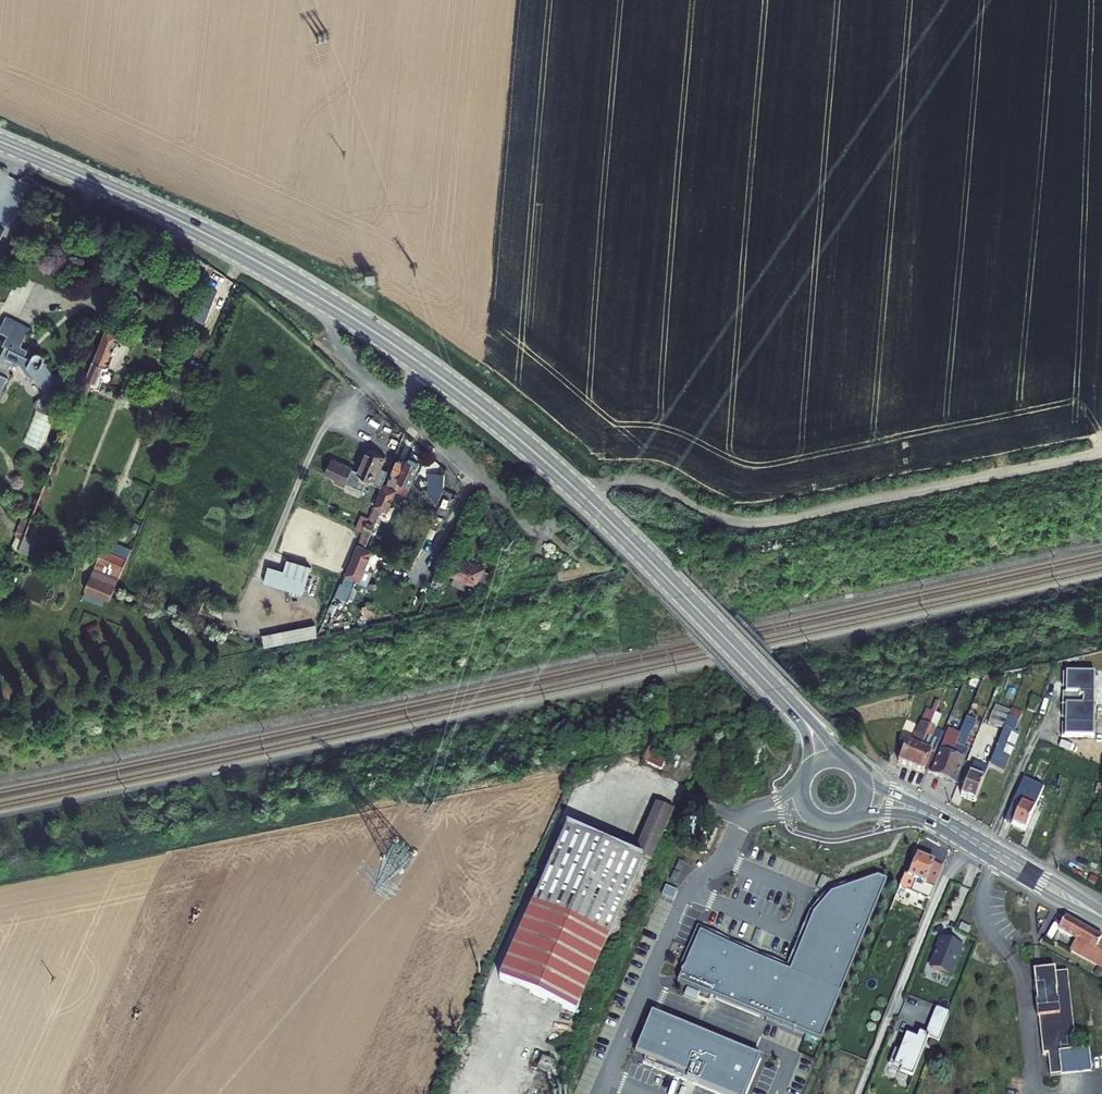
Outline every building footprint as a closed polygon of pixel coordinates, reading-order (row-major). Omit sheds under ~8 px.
[(374,268),(366,268),(367,278),(375,278),(374,268)] [(208,322),(217,289),(205,286),(196,319),(208,322)] [(6,384),(6,380),(5,376),(6,373),(8,370),(12,370),(15,371),(21,379),(24,383),(29,384),(32,382),(41,397),(41,400),(37,403),(42,410),(51,404),(51,400),(47,394),(56,388),(44,369),(44,365),(43,361),(39,359),(35,359),(32,361),(29,365),(23,361),(25,355),(18,352),(26,332),(2,321),(0,326),(0,340),(4,342),(0,350),(0,352),(2,353),(0,356),(0,394),(6,384)] [(100,330),(81,382),(91,385),(96,370),(103,372),(116,336),(100,330)] [(158,350),(151,366),(160,369),(165,353),(158,350)] [(328,461),(321,477),(331,482),(330,485),(341,489),(342,487),(360,494),(365,482),(371,485),(382,460),(365,453),(355,474),(348,472),(349,470),(328,461)] [(338,581),(351,587),(365,556),(357,553),(374,515),(382,518),(397,485),(406,489),(416,467),(405,462),(402,470),(395,466),(384,491),(380,490),(372,510),(368,508),(338,581)] [(433,469),(422,469),(422,490),(434,489),(433,469)] [(18,521),(6,550),(13,553),(25,524),(18,521)] [(94,552),(89,567),(114,576),(119,562),(94,552)] [(270,564),(265,582),(305,593),(313,563),(289,557),(286,568),(270,564)] [(457,562),(446,589),(466,598),(470,590),(483,596),(490,580),(484,577),(485,573),(457,562)] [(86,573),(79,592),(104,603),(109,594),(112,582),(86,573)] [(427,578),(418,598),(429,602),(437,582),(427,578)] [(266,643),(319,633),(317,623),(264,632),(266,643)] [(1063,693),(1063,738),(1094,739),(1094,673),(1066,673),(1066,692),(1063,693)] [(981,680),(958,734),(953,748),(966,753),(979,722),(974,720),(987,687),(992,689),(997,676),(981,680)] [(1041,699),(1033,696),(1028,709),(1035,712),(1041,699)] [(1002,729),(988,765),(1001,771),(1016,734),(1011,732),(1017,716),(1008,713),(1009,710),(994,704),(987,723),(1002,729)] [(920,722),(926,724),(931,712),(925,710),(920,722)] [(930,760),(941,733),(924,726),(926,724),(920,722),(910,745),(904,743),(896,762),(920,772),(922,767),(926,758),(930,760)] [(947,729),(929,773),(951,782),(945,798),(952,800),(958,784),(954,783),(966,753),(953,748),(958,734),(947,729)] [(644,762),(663,768),(667,756),(648,750),(644,762)] [(926,769),(930,760),(926,758),(922,767),(926,769)] [(985,771),(973,766),(961,798),(973,803),(985,771)] [(1042,788),(1021,779),(1003,819),(1025,829),(1042,788)] [(668,818),(650,810),(629,856),(563,828),(495,983),(571,1016),(605,939),(613,943),(668,818)] [(913,854),(894,899),(906,905),(912,893),(917,880),(920,874),(937,880),(943,865),(913,854)] [(699,930),(678,981),(821,1040),(887,880),(878,876),(832,893),(813,914),(790,970),(699,930)] [(1067,919),(1060,933),(1070,939),(1065,949),(1101,968),(1101,944),(1099,942),(1101,938),(1067,919)] [(968,936),(971,927),(962,923),(958,932),(968,936)] [(962,948),(939,939),(934,952),(935,952),(929,967),(931,971),(950,979),(962,948)] [(1076,1049),(1067,971),(1054,968),(1033,969),(1034,974),(1030,974),(1031,979),(1029,979),(1031,991),(1032,991),(1036,990),(1037,1000),(1033,1000),(1034,1008),(1039,1012),(1040,1015),(1035,1015),(1040,1053),(1045,1052),(1047,1067),(1057,1066),(1063,1076),(1091,1071),(1089,1048),(1076,1049)] [(948,1015),(934,1009),(919,1033),(917,1039),(907,1034),(900,1050),(895,1049),(887,1067),(899,1072),(898,1075),(910,1080),(926,1040),(937,1044),(948,1015)] [(760,1056),(706,1034),(705,1035),(652,1013),(636,1051),(646,1055),(645,1060),(729,1093),(745,1093),(760,1056)] [(555,1064),(542,1058),(537,1070),(550,1076),(555,1064)] [(1063,1076),(1057,1066),(1047,1067),(1047,1074),(1063,1076)]
